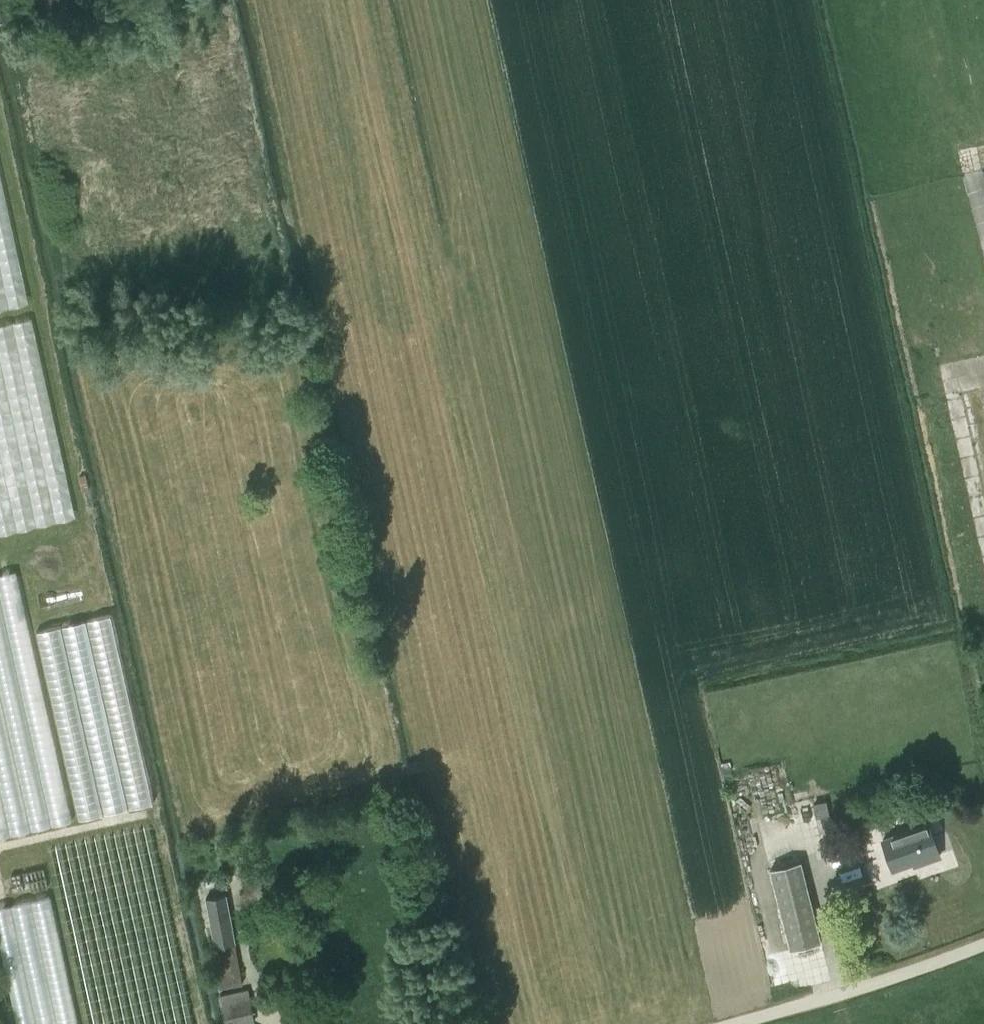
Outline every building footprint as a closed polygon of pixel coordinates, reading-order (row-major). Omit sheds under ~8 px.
[(28,305),(0,156),(0,310),(28,305)] [(76,523),(38,318),(0,325),(0,537),(76,523)] [(82,493),(89,492),(85,475),(79,476),(82,493)] [(157,806),(122,613),(32,630),(22,571),(0,575),(0,835),(157,806)] [(928,823),(882,839),(893,869),(921,859),(922,863),(940,857),(928,823)] [(821,943),(800,863),(771,871),(792,951),(821,943)] [(268,872),(241,877),(243,894),(250,893),(251,904),(268,901),(266,890),(272,889),(268,872)] [(215,948),(211,948),(219,990),(243,986),(236,943),(227,895),(205,899),(215,948)] [(0,906),(0,917),(6,953),(18,951),(21,965),(7,968),(16,1023),(78,1023),(56,896),(0,906)] [(225,1023),(254,1023),(255,1023),(249,989),(219,995),(225,1023)]
